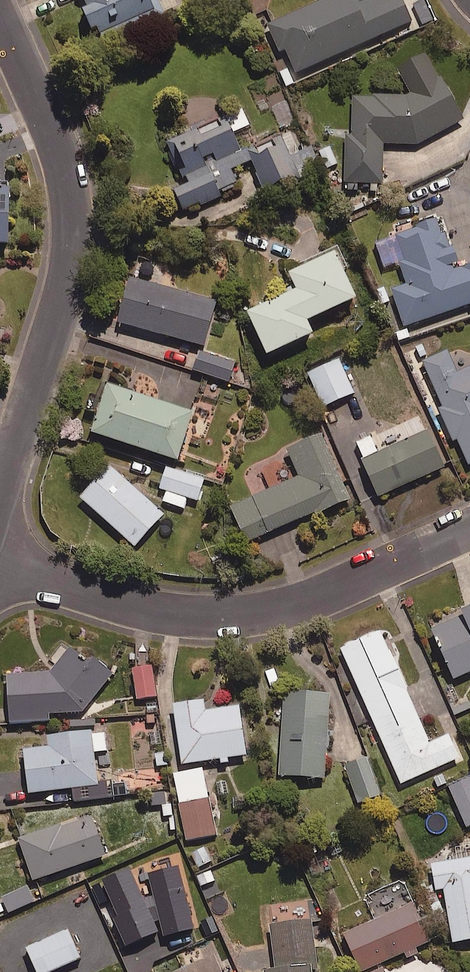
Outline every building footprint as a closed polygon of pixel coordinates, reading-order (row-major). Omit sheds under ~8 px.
[(91,10),(86,12),(95,31),(98,30),(105,43),(180,9),(176,0),(86,0),(91,10)] [(270,28),(282,55),(288,52),(298,76),(414,25),(403,0),(374,0),(372,1),(371,0),(333,0),(270,28)] [(466,123),(432,57),(403,72),(409,98),(354,97),(353,138),(349,138),(348,192),(359,192),(359,185),(383,186),(384,146),(420,147),(466,123)] [(244,156),(229,120),(169,144),(187,187),(178,190),(187,214),(226,198),(224,193),(240,186),(234,171),(253,163),(266,194),(301,180),(289,151),(295,148),(290,136),(244,156)] [(15,247),(15,193),(0,193),(0,247),(15,247)] [(440,222),(397,237),(406,262),(401,264),(409,287),(394,292),(407,329),(469,307),(469,269),(457,273),(440,222)] [(360,303),(338,256),(293,277),(301,295),(252,317),(272,360),(317,339),(311,326),(360,303)] [(219,304),(133,281),(121,326),(207,349),(219,304)] [(451,352),(425,364),(445,410),(441,411),(455,444),(459,442),(469,467),(469,371),(461,374),(451,352)] [(237,365),(203,354),(196,373),(231,384),(237,365)] [(356,396),(341,362),(313,375),(328,408),(356,396)] [(197,418),(111,390),(95,438),(182,466),(197,418)] [(447,470),(430,433),(380,455),(373,439),(359,446),(371,474),(354,482),(365,507),(447,470)] [(352,503),(326,438),(291,453),(302,481),(234,508),(248,544),(352,503)] [(167,518),(111,468),(82,500),(138,550),(167,518)] [(206,481),(168,469),(161,491),(199,503),(206,481)] [(465,619),(435,633),(458,682),(469,676),(469,629),(465,619)] [(432,746),(383,635),(344,652),(403,786),(462,760),(452,737),(432,746)] [(91,667),(72,652),(53,676),(10,677),(12,725),(51,724),(55,716),(84,715),(114,676),(95,662),(91,667)] [(157,699),(155,669),(136,671),(139,701),(157,699)] [(331,698),(286,696),(282,779),(327,782),(331,698)] [(207,714),(206,704),(176,708),(184,767),(249,758),(243,709),(207,714)] [(109,754),(107,735),(51,739),(52,749),(27,751),(31,794),(73,791),(74,803),(127,799),(125,784),(98,786),(96,755),(109,754)] [(371,758),(346,767),(361,807),(386,798),(371,758)] [(451,788),(468,830),(469,830),(469,780),(451,788)] [(217,838),(212,802),(182,807),(187,842),(217,838)] [(35,883),(107,859),(101,840),(91,843),(84,822),(21,843),(35,883)] [(434,867),(439,893),(446,892),(456,946),(469,943),(469,861),(434,867)] [(120,893),(110,870),(89,880),(113,936),(155,918),(140,885),(120,893)] [(408,961),(424,954),(421,949),(433,944),(406,882),(367,899),(377,923),(347,936),(362,971),(369,971),(406,956),(408,961)] [(37,904),(31,889),(4,900),(11,915),(37,904)] [(205,923),(199,909),(175,920),(181,934),(205,923)] [(313,925),(274,928),(278,971),(316,971),(313,925)] [(69,931),(28,949),(38,971),(59,971),(83,962),(69,931)] [(219,963),(198,971),(223,971),(219,963)]
